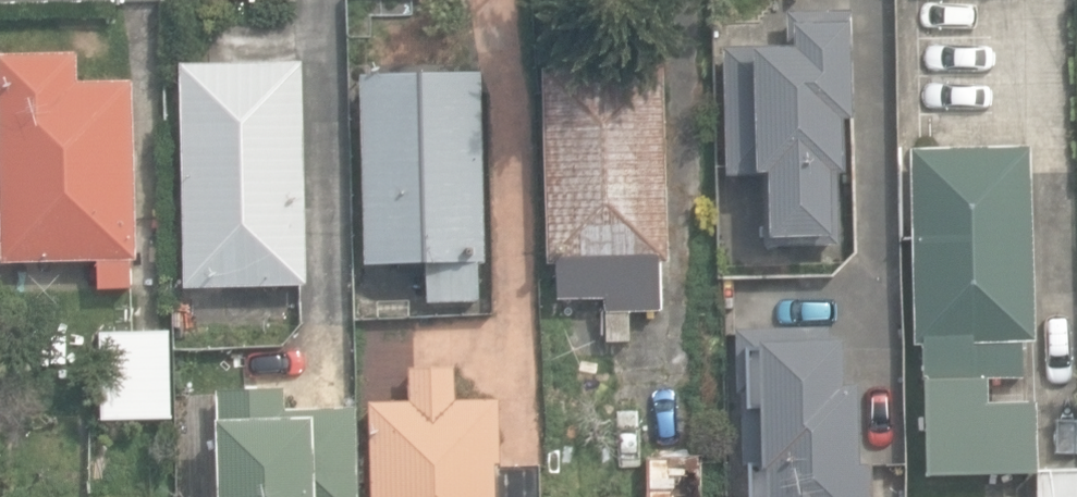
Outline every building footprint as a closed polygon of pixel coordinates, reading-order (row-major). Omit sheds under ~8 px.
[(790,50),(725,50),(726,175),(761,175),(761,247),(849,247),(848,125),(862,125),(861,10),(790,11),(790,50)] [(102,258),(102,286),(132,286),(131,259),(140,259),(137,80),(81,81),(81,52),(2,54),(6,260),(102,258)] [(305,63),(181,66),(185,290),(309,288),(305,63)] [(608,297),(609,340),(634,339),(634,311),(668,310),(667,261),(671,261),(667,68),(546,70),(550,264),(559,264),(560,298),(608,297)] [(429,261),(430,300),(482,300),(481,262),(488,262),(485,71),(364,73),(367,262),(429,261)] [(1041,469),(1040,401),(1028,401),(1027,341),(1037,340),(1035,146),(912,148),(915,343),(927,343),(929,475),(1041,473),(1041,496),(1076,496),(1076,469),(1041,469)] [(358,266),(359,302),(380,301),(379,265),(358,266)] [(103,332),(105,418),(174,416),(172,330),(103,332)] [(845,340),(825,340),(825,332),(732,333),(733,408),(760,407),(761,473),(771,473),(771,496),(875,496),(874,461),(862,461),(861,384),(846,385),(845,340)] [(374,496),(543,496),(542,465),(504,467),(502,398),(459,399),(458,366),(412,367),(413,400),(371,401),(374,496)] [(359,406),(288,408),(289,387),(220,390),(222,496),(362,496),(359,406)] [(708,456),(653,457),(653,496),(709,496),(708,456)]
